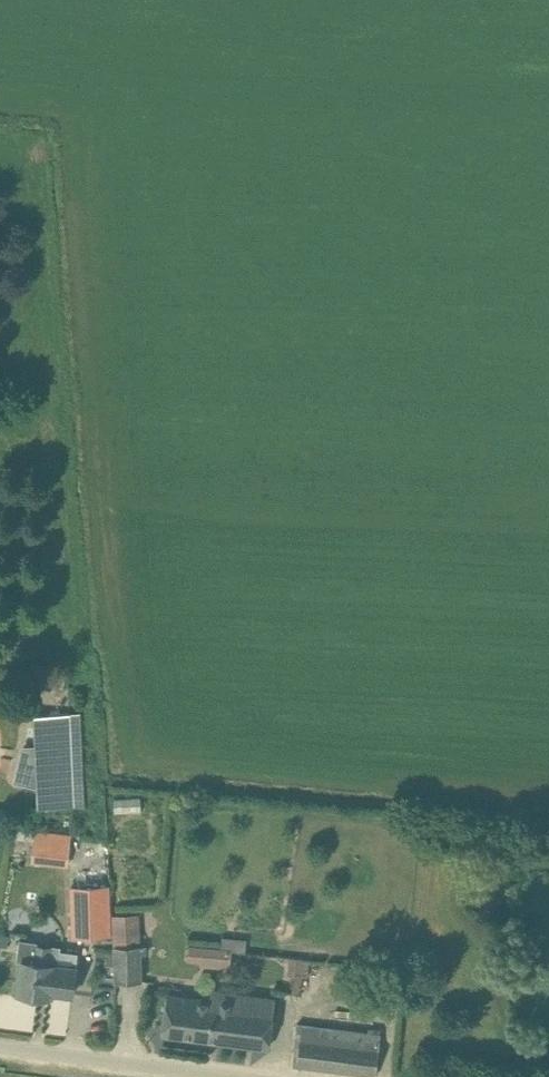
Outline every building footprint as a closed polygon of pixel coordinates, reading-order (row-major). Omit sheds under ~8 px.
[(34,667),(35,686),(65,685),(65,666),(34,667)] [(76,807),(73,713),(33,715),(35,746),(22,746),(14,782),(37,787),(38,809),(76,807)] [(125,799),(125,791),(112,791),(113,810),(137,809),(136,798),(125,799)] [(58,831),(36,828),(32,861),(53,864),(58,831)] [(107,884),(72,885),(75,936),(110,934),(107,884)] [(139,943),(139,945),(142,944),(139,911),(113,913),(114,941),(139,943)] [(38,942),(20,940),(18,958),(23,959),(19,992),(50,996),(50,991),(73,994),(77,967),(50,963),(52,947),(37,945),(38,942)] [(139,943),(114,941),(114,945),(116,945),(116,980),(139,980),(139,952),(147,952),(147,945),(139,945),(139,943)] [(230,969),(232,952),(232,948),(189,944),(187,961),(201,962),(200,967),(230,969)] [(311,961),(290,957),(287,975),(294,976),(292,992),(301,993),(302,976),(308,977),(311,961)] [(215,1000),(170,994),(165,1033),(268,1047),(274,998),(216,991),(215,1000)] [(377,1075),(381,1044),(382,1032),(298,1024),(297,1025),(302,1026),(301,1036),(297,1036),(296,1037),(300,1037),(299,1053),(295,1053),(295,1054),(299,1054),(298,1065),(294,1064),(294,1065),(377,1075)]
